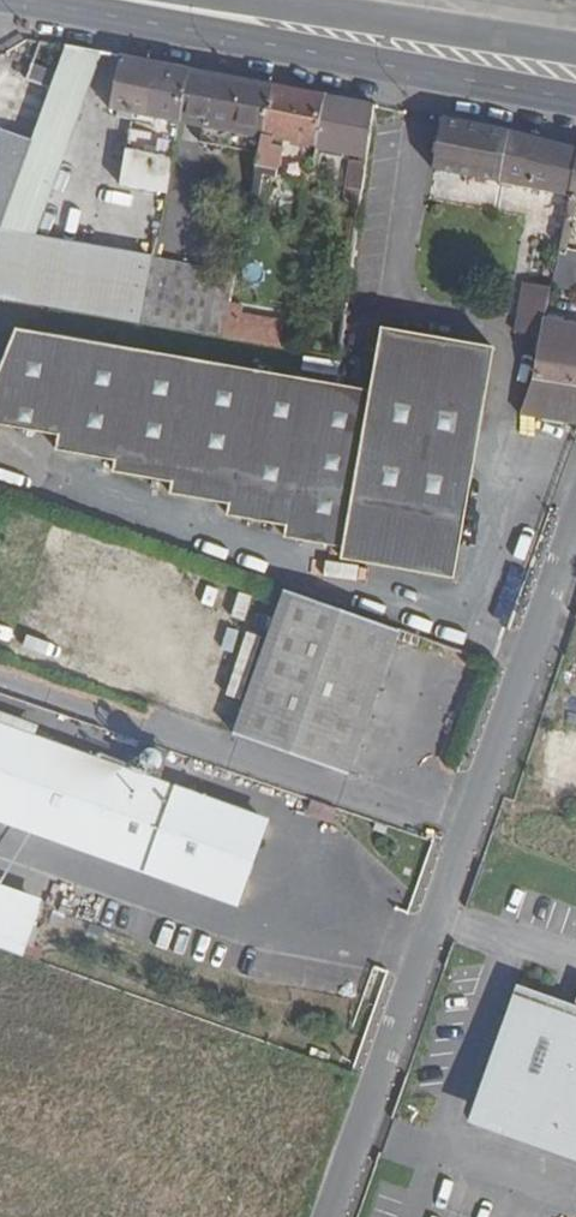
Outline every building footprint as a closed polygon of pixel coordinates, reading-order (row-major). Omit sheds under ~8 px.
[(42,46),(27,86),(51,93),(67,50),(42,46)] [(105,57),(67,50),(51,93),(45,110),(82,117),(105,57)] [(182,127),(194,72),(123,60),(113,113),(136,116),(124,188),(168,195),(182,127)] [(274,88),(194,72),(182,127),(202,131),(200,145),(261,156),(263,146),(264,138),(274,88)] [(274,88),(264,138),(316,147),(317,143),(328,99),(274,88)] [(375,109),(328,99),(317,143),(369,152),(375,109)] [(55,192),(82,117),(45,110),(32,144),(17,186),(55,192)] [(510,138),(444,123),(434,177),(483,186),(500,189),(510,138)] [(17,186),(32,144),(1,133),(0,135),(0,232),(17,186)] [(575,151),(510,138),(500,189),(565,201),(575,151)] [(285,150),(263,146),(261,156),(258,171),(280,175),(285,150)] [(575,151),(565,201),(575,203),(575,151)] [(361,210),(367,162),(352,160),(346,208),(361,210)] [(55,192),(17,186),(0,232),(0,234),(37,240),(55,192)] [(567,252),(575,254),(575,204),(567,252)] [(89,320),(140,328),(154,260),(37,240),(0,234),(0,307),(89,320)] [(237,274),(154,260),(140,328),(224,341),(237,274)] [(512,335),(529,338),(537,339),(540,324),(547,292),(522,286),(512,335)] [(540,324),(537,339),(534,352),(528,384),(575,390),(575,331),(540,324)] [(496,355),(385,335),(374,396),(9,337),(0,363),(0,429),(59,443),(56,453),(114,467),(113,474),(171,488),(170,495),(230,509),(229,518),(284,531),(283,539),(340,552),(338,560),(453,587),(496,355)] [(537,339),(529,338),(526,352),(534,352),(537,339)] [(575,431),(575,390),(528,384),(514,422),(575,431)] [(350,777),(360,746),(398,633),(284,593),(233,737),(350,777)] [(0,730),(0,827),(229,910),(259,823),(0,730)] [(22,959),(37,915),(0,902),(0,952),(22,959)] [(575,1142),(575,984),(565,1014),(545,1006),(549,997),(516,985),(474,1106),(575,1142)] [(215,1082),(229,1049),(199,1037),(186,1070),(215,1082)]
